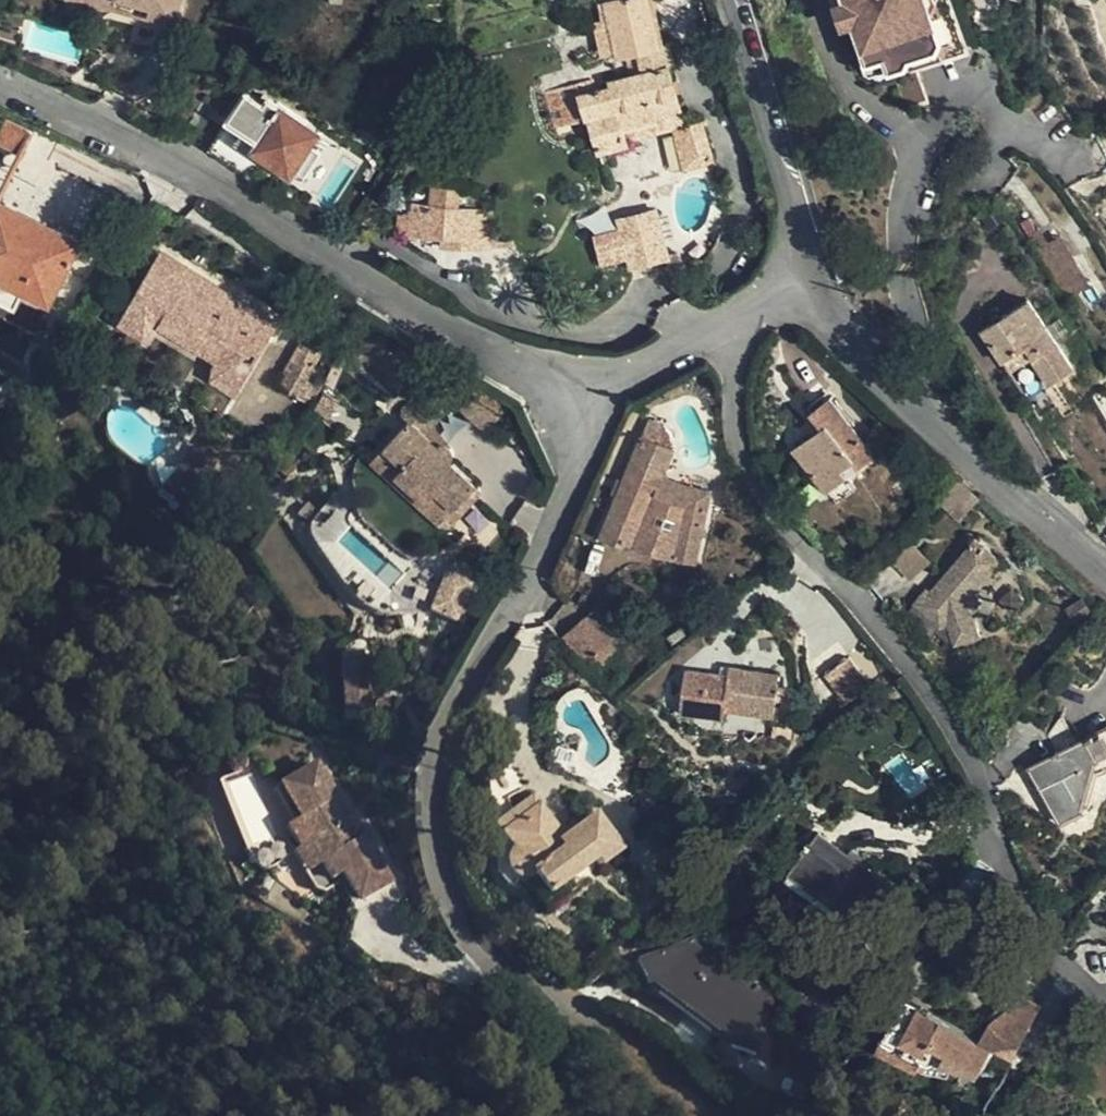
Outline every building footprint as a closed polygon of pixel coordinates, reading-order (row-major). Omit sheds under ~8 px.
[(77,0),(68,0),(64,14),(111,29),(143,44),(149,33),(132,24),(116,17),(90,9),(91,4),(77,0)] [(99,0),(92,0),(91,4),(90,9),(116,17),(119,6),(99,0)] [(119,6),(116,17),(132,24),(137,14),(154,22),(149,33),(172,45),(195,3),(190,0),(99,0),(119,6)] [(682,166),(712,158),(701,119),(685,124),(668,64),(674,63),(669,42),(663,43),(652,0),(606,0),(603,1),(617,55),(623,53),(628,73),(607,80),(609,85),(560,100),(567,122),(588,116),(599,150),(629,141),(629,138),(671,126),(682,166)] [(937,22),(930,0),(839,0),(844,15),(847,14),(859,46),(855,48),(868,84),(888,79),(891,88),(893,91),(917,83),(914,75),(945,65),(944,64),(946,54),(947,51),(938,25),(937,22)] [(937,22),(942,19),(943,13),(938,0),(930,0),(937,22)] [(137,14),(132,24),(149,33),(154,22),(137,14)] [(842,51),(855,48),(859,46),(847,14),(844,15),(832,20),(842,51)] [(950,30),(938,25),(947,51),(946,54),(956,56),(950,30)] [(172,45),(149,33),(143,44),(166,56),(172,45)] [(875,93),(891,88),(888,79),(868,84),(871,90),(875,93)] [(248,176),(252,179),(267,155),(292,171),(318,131),(271,100),(267,106),(246,93),(218,135),(219,158),(224,161),(248,176)] [(5,119),(0,129),(0,144),(19,152),(30,131),(5,119)] [(646,175),(610,184),(620,215),(654,206),(646,175)] [(436,194),(435,204),(448,205),(448,195),(436,194)] [(133,225),(143,206),(119,195),(110,214),(133,225)] [(27,287),(50,299),(79,240),(52,227),(46,238),(11,221),(16,209),(0,201),(0,274),(27,287)] [(490,209),(448,205),(435,204),(410,201),(410,207),(408,209),(408,214),(399,213),(398,233),(442,235),(443,245),(489,246),(490,209)] [(667,252),(654,206),(620,215),(621,225),(597,232),(604,258),(629,252),(633,261),(667,252)] [(52,227),(16,209),(11,221),(46,238),(52,227)] [(1040,251),(1048,247),(1037,230),(1027,236),(1037,253),(1040,251)] [(1060,240),(1048,247),(1040,251),(1066,296),(1086,284),(1060,240)] [(209,269),(214,259),(197,249),(191,259),(209,269)] [(159,254),(122,316),(142,329),(161,314),(193,329),(223,350),(220,374),(239,385),(277,324),(159,254)] [(27,287),(0,274),(0,299),(17,307),(27,287)] [(1001,361),(1003,360),(1025,346),(1032,356),(1049,383),(1073,368),(1027,299),(981,330),(1001,361)] [(295,395),(307,375),(322,351),(303,340),(277,385),(295,395)] [(1011,370),(1032,356),(1025,346),(1003,360),(1011,370)] [(458,402),(434,379),(408,406),(404,407),(400,411),(406,420),(374,455),(442,521),(476,489),(450,464),(454,460),(455,457),(454,454),(452,450),(442,441),(435,449),(423,437),(432,429),(458,402)] [(839,469),(855,458),(850,452),(862,441),(830,398),(810,413),(821,427),(793,449),(824,489),(844,474),(839,469)] [(693,570),(718,494),(664,476),(679,430),(641,418),(601,540),(693,570)] [(442,441),(432,429),(423,437),(435,449),(442,441)] [(872,454),(862,441),(850,452),(855,458),(858,463),(872,454)] [(481,493),(476,489),(442,521),(374,455),(369,460),(442,531),(481,493)] [(844,474),(858,463),(855,458),(839,469),(844,474)] [(926,588),(913,604),(939,627),(948,625),(954,645),(979,637),(971,613),(975,611),(978,608),(980,604),(979,600),(975,591),(1003,560),(977,538),(931,591),(926,588)] [(454,569),(450,573),(427,607),(449,621),(471,588),(473,584),(473,578),(470,572),(465,568),(459,567),(454,569)] [(927,640),(939,627),(913,604),(902,617),(927,640)] [(585,616),(562,635),(592,671),(614,652),(585,616)] [(367,703),(363,646),(338,648),(343,704),(367,703)] [(848,657),(824,675),(844,703),(868,685),(848,657)] [(718,666),(714,674),(729,676),(730,667),(718,666)] [(778,673),(730,667),(729,676),(714,674),(687,671),(682,713),(725,718),(726,711),(773,716),(775,700),(783,701),(784,689),(778,688),(778,673)] [(1041,760),(1043,764),(1042,772),(1036,776),(1060,824),(1083,812),(1094,776),(1105,769),(1105,727),(1041,760)] [(358,901),(392,884),(328,753),(280,776),(299,816),(285,823),(314,883),(343,869),(358,901)] [(1030,766),(1036,776),(1042,772),(1043,764),(1041,760),(1030,766)] [(249,848),(274,838),(245,769),(220,779),(249,848)] [(480,773),(486,807),(502,800),(498,770),(480,773)] [(511,812),(497,823),(492,826),(506,846),(503,851),(500,858),(501,864),(503,870),(510,876),(518,878),(529,875),(546,898),(581,872),(595,861),(599,866),(621,851),(594,816),(563,839),(530,798),(511,812)] [(497,823),(511,812),(502,800),(486,807),(497,823)] [(586,880),(581,872),(546,898),(529,875),(518,878),(510,876),(503,870),(501,864),(500,858),(503,851),(506,846),(492,826),(483,834),(494,848),(491,854),(489,862),(490,867),(492,874),(496,880),(500,884),(505,886),(510,888),(517,888),(523,886),(543,911),(586,880)] [(740,828),(733,835),(746,846),(752,838),(740,828)] [(900,889),(820,832),(792,870),(872,927),(900,889)] [(989,869),(973,856),(952,883),(968,896),(989,869)] [(921,873),(914,867),(904,880),(912,886),(921,873)] [(771,997),(692,935),(641,962),(655,987),(733,1047),(754,1054),(771,997)] [(897,967),(892,972),(901,981),(907,976),(897,967)] [(958,1057),(983,1069),(996,1046),(1017,1057),(1045,1003),(1043,1001),(1028,996),(1014,1004),(995,1018),(982,1039),(905,998),(883,1040),(890,1044),(887,1050),(899,1056),(903,1050),(948,1075),(953,1066),(958,1057)] [(990,1012),(995,1018),(1014,1004),(1010,998),(990,1012)] [(878,1048),(886,1053),(887,1050),(890,1044),(883,1040),(878,1048)] [(887,1050),(886,1053),(918,1070),(947,1076),(948,1075),(903,1050),(899,1056),(887,1050)] [(979,1075),(983,1069),(958,1057),(953,1066),(979,1075)]
